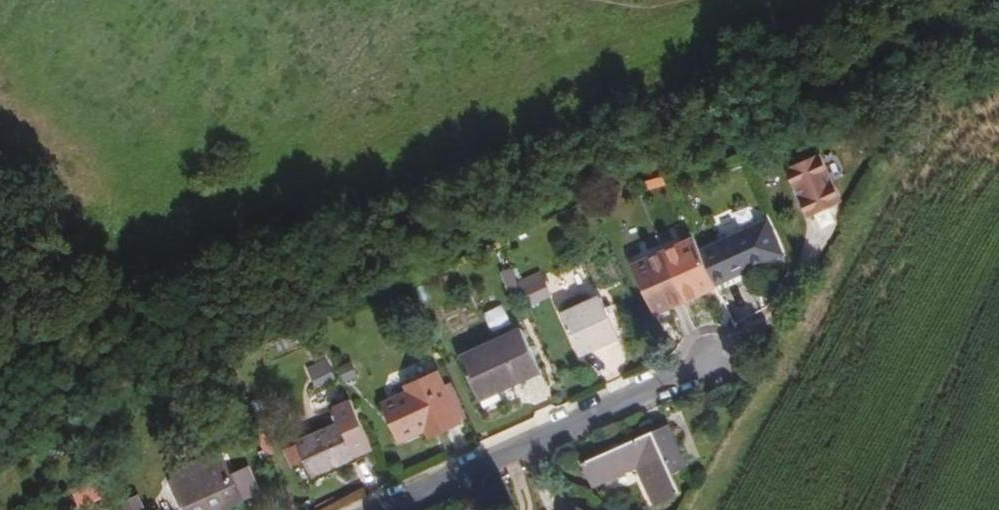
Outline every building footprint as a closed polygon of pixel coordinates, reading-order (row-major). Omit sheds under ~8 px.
[(842,202),(820,153),(788,168),(810,217),(842,202)] [(784,254),(768,220),(702,250),(701,250),(717,283),(784,254)] [(664,251),(695,237),(692,230),(661,244),(664,251)] [(701,250),(695,237),(664,251),(687,300),(718,286),(717,283),(701,250)] [(633,265),(664,251),(661,244),(630,258),(633,265)] [(687,300),(664,251),(633,265),(656,313),(687,300)] [(548,295),(541,279),(521,289),(529,305),(548,295)] [(607,310),(602,297),(562,315),(579,354),(618,336),(607,310)] [(623,334),(611,308),(607,310),(618,336),(623,334)] [(541,370),(522,329),(460,357),(479,399),(541,370)] [(324,369),(320,360),(311,364),(315,374),(324,369)] [(352,365),(338,372),(343,382),(357,376),(352,365)] [(460,422),(438,372),(411,384),(412,386),(407,388),(409,392),(383,404),(400,441),(423,430),(440,422),(444,429),(460,422)] [(248,415),(246,411),(235,415),(237,420),(248,415)] [(235,421),(239,430),(252,424),(248,415),(237,420),(235,421)] [(312,476),(373,448),(358,415),(297,442),(297,443),(306,462),(312,476)] [(427,437),(444,429),(440,422),(423,430),(424,432),(427,437)] [(687,467),(668,424),(583,462),(594,486),(638,465),(655,504),(681,492),(673,474),(687,467)] [(198,432),(194,425),(186,429),(189,436),(198,432)] [(173,443),(189,436),(186,429),(169,436),(173,443)] [(202,440),(198,432),(189,436),(193,444),(202,440)] [(306,462),(297,443),(284,449),(292,468),(306,462)] [(220,450),(172,472),(189,509),(223,509),(243,501),(220,450)] [(109,496),(100,476),(71,489),(80,509),(84,507),(109,496)] [(122,502),(126,509),(156,509),(147,491),(122,502)]
